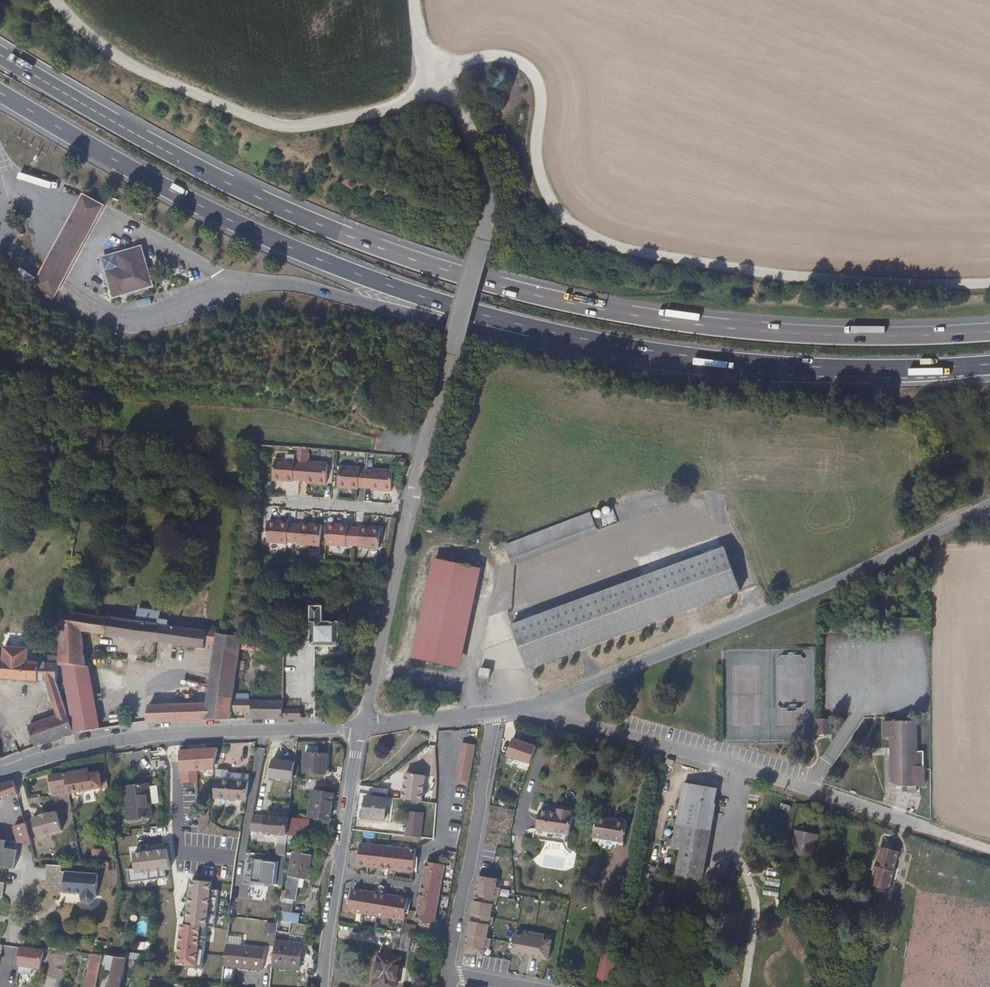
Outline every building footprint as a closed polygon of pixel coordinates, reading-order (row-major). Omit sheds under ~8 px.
[(57,296),(109,204),(86,190),(33,283),(57,296)] [(155,286),(145,243),(116,250),(102,255),(113,297),(155,286)] [(95,407),(96,397),(74,391),(73,400),(95,407)] [(297,480),(298,462),(291,461),(291,460),(272,458),(271,479),(290,481),(291,479),(297,480)] [(325,482),(326,462),(306,461),(306,462),(298,462),(297,480),(303,480),(305,481),(325,482)] [(365,486),(366,468),(359,467),(359,466),(339,465),(338,486),(358,487),(359,486),(365,486)] [(392,489),(393,467),(373,466),(372,468),(366,468),(365,486),(372,486),(372,488),(392,489)] [(598,535),(589,512),(503,544),(512,567),(598,535)] [(293,541),(294,523),(287,523),(287,521),(267,520),(266,541),(285,542),(286,541),(293,541)] [(319,544),(320,524),(301,522),(301,524),(294,523),(293,541),(299,541),(300,543),(319,544)] [(355,544),(356,526),(349,525),(349,523),(328,523),(327,544),(347,545),(349,544),(355,544)] [(381,548),(383,526),(363,525),(362,526),(356,526),(355,544),(361,545),(361,546),(381,548)] [(530,669),(736,588),(737,587),(720,545),(514,625),(530,669)] [(466,626),(479,565),(432,557),(412,655),(459,664),(466,626)] [(66,617),(66,611),(66,607),(50,605),(49,615),(66,617)] [(339,651),(342,626),(326,625),(327,607),(315,606),(310,646),(311,648),(339,651)] [(91,664),(86,631),(208,647),(208,643),(218,644),(217,655),(242,658),(245,635),(210,631),(170,625),(170,619),(165,618),(166,610),(140,607),(138,621),(66,611),(66,617),(64,651),(62,680),(70,680),(70,665),(91,664)] [(64,651),(59,651),(58,664),(53,664),(53,660),(44,660),(44,663),(39,663),(39,659),(35,659),(35,662),(30,662),(31,647),(8,645),(6,658),(0,658),(0,675),(49,680),(59,716),(28,724),(34,745),(37,747),(39,747),(59,740),(75,737),(70,713),(63,683),(62,680),(64,651)] [(239,688),(242,658),(217,655),(213,685),(239,688)] [(94,679),(91,664),(70,665),(70,680),(70,681),(72,681),(94,679)] [(491,679),(492,670),(482,668),(480,677),(491,679)] [(98,704),(94,679),(72,681),(73,712),(70,713),(75,737),(107,730),(106,704),(98,704)] [(236,713),(237,699),(239,688),(213,685),(211,704),(170,707),(152,708),(153,724),(200,721),(235,720),(235,716),(236,713)] [(254,714),(255,700),(237,699),(236,713),(254,714)] [(287,713),(288,702),(255,700),(254,714),(253,719),(303,720),(303,714),(287,713)] [(918,713),(884,714),(884,730),(892,730),(892,771),(903,772),(903,780),(909,779),(909,785),(919,785),(919,779),(926,779),(926,758),(919,758),(918,713)] [(529,764),(535,747),(511,739),(506,757),(529,764)] [(469,782),(477,746),(463,743),(455,779),(469,782)] [(214,770),(217,748),(180,750),(180,756),(181,783),(198,783),(198,771),(214,770)] [(329,762),(329,754),(307,752),(305,770),(312,771),(313,760),(329,762)] [(327,773),(329,762),(313,760),(312,771),(327,773)] [(107,792),(106,778),(100,779),(99,773),(88,775),(87,770),(65,775),(68,794),(68,795),(102,789),(102,793),(107,792)] [(219,801),(223,772),(216,771),(213,800),(219,801)] [(903,780),(903,772),(892,771),(892,777),(903,780)] [(246,790),(246,784),(249,785),(250,778),(229,775),(229,772),(223,772),(219,801),(245,804),(247,790),(246,790)] [(425,777),(406,774),(402,799),(422,802),(425,777)] [(68,794),(65,775),(48,778),(51,791),(53,791),(54,797),(68,794)] [(702,875),(716,800),(714,799),(716,786),(683,778),(675,820),(676,822),(671,844),(680,846),(676,871),(702,875)] [(13,785),(12,781),(0,783),(0,800),(16,795),(13,785)] [(26,799),(22,783),(13,785),(16,795),(17,801),(26,799)] [(151,818),(148,786),(125,788),(128,820),(151,818)] [(331,822),(333,805),(334,796),(314,794),(311,820),(331,822)] [(386,820),(389,798),(370,796),(369,808),(365,808),(363,818),(386,820)] [(572,831),(576,812),(573,810),(574,806),(558,802),(557,807),(542,804),(538,824),(572,831)] [(60,832),(55,811),(29,818),(35,839),(60,832)] [(425,814),(408,812),(405,837),(422,838),(425,814)] [(622,849),(627,820),(609,816),(607,819),(596,817),(591,840),(601,842),(603,845),(622,849)] [(287,838),(289,821),(271,819),(254,817),(250,832),(263,834),(264,836),(278,837),(276,857),(283,858),(285,838),(287,838)] [(316,841),(317,824),(289,821),(287,838),(316,841)] [(28,846),(23,825),(10,826),(14,843),(28,846)] [(812,856),(817,832),(795,827),(790,851),(812,856)] [(536,828),(535,834),(568,841),(569,835),(536,828)] [(11,850),(2,848),(3,841),(0,840),(0,867),(11,869),(11,868),(13,860),(9,860),(11,850)] [(417,874),(419,849),(366,844),(364,868),(417,874)] [(889,890),(897,849),(879,845),(871,886),(889,890)] [(169,870),(167,849),(135,852),(137,868),(138,873),(165,870),(169,870)] [(303,881),(305,858),(291,856),(291,859),(283,858),(278,900),(293,902),(295,880),(303,881)] [(273,886),(276,863),(261,862),(259,884),(273,886)] [(436,925),(445,865),(428,862),(418,922),(436,925)] [(93,896),(95,875),(58,872),(58,866),(44,865),(43,883),(56,885),(60,884),(62,887),(61,888),(61,894),(78,895),(78,901),(82,905),(87,905),(90,902),(92,898),(92,896),(93,896)] [(138,873),(137,868),(127,870),(129,883),(166,879),(165,870),(138,873)] [(497,877),(479,874),(476,891),(477,892),(475,899),(493,902),(496,903),(498,895),(499,896),(501,885),(496,884),(497,877)] [(766,876),(764,894),(779,896),(781,878),(766,876)] [(212,883),(192,881),(187,926),(202,928),(207,928),(212,883)] [(407,920),(411,900),(356,890),(353,911),(407,920)] [(493,902),(475,899),(474,899),(472,912),(473,912),(472,919),(489,922),(493,923),(494,916),(490,915),(493,902)] [(291,916),(292,907),(278,905),(275,924),(288,926),(299,927),(300,917),(291,916)] [(489,922),(472,919),(470,919),(466,942),(484,945),(489,946),(491,936),(486,935),(489,922)] [(406,922),(404,930),(413,932),(415,924),(406,922)] [(287,935),(288,926),(275,924),(274,933),(287,935)] [(202,928),(187,926),(181,925),(177,965),(198,967),(202,928)] [(546,958),(550,939),(543,938),(543,933),(524,930),(523,934),(515,933),(512,951),(546,958)] [(299,972),(305,944),(274,941),(270,970),(299,972)] [(466,942),(465,950),(482,953),(484,945),(466,942)] [(260,970),(263,950),(225,945),(223,966),(260,970)] [(33,968),(37,950),(21,948),(18,966),(33,968)] [(600,951),(595,982),(613,985),(618,953),(600,951)] [(93,975),(97,954),(87,953),(83,973),(93,975)] [(126,956),(102,954),(102,958),(100,966),(109,969),(105,986),(118,986),(126,956)] [(406,957),(383,955),(380,986),(386,986),(403,986),(406,957)] [(93,975),(83,973),(80,986),(90,986),(93,975)]
